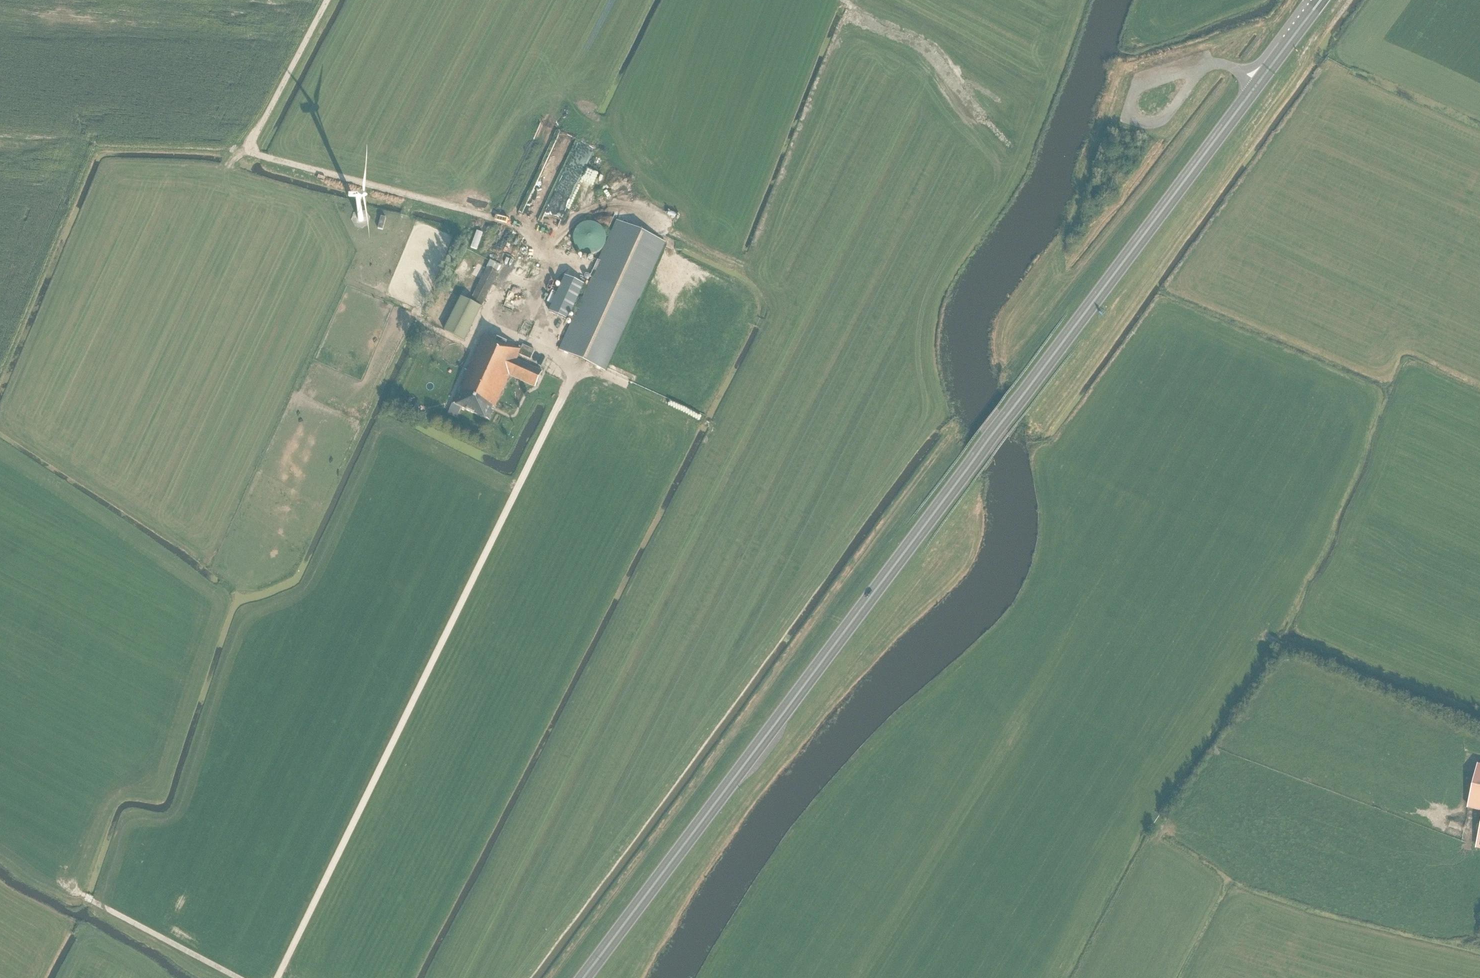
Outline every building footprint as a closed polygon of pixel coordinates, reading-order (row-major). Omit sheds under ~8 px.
[(582,139),(577,153),(589,157),(594,143),(582,139)] [(605,152),(613,157),(619,149),(612,144),(605,152)] [(570,315),(574,317),(559,351),(605,371),(664,242),(618,221),(578,309),(574,308),(584,286),(565,277),(551,306),(552,307),(549,312),(568,321),(570,315)] [(591,222),(590,222),(588,222),(587,222),(585,223),(584,223),(582,224),(581,224),(580,225),(579,226),(578,227),(577,228),(576,229),(575,231),(574,232),(574,233),(573,235),(573,236),(573,238),(573,239),(573,241),(573,242),(574,244),(574,245),(575,246),(576,248),(577,249),(578,250),(579,251),(580,252),(581,253),(582,253),(584,254),(585,254),(587,255),(588,255),(590,255),(591,255),(592,255),(594,254),(595,254),(597,253),(598,253),(599,252),(600,251),(601,250),(602,249),(603,248),(604,246),(605,245),(605,244),(606,242),(606,241),(606,239),(606,238),(606,236),(606,235),(605,233),(605,232),(604,231),(603,229),(602,228),(601,227),(600,226),(599,225),(598,224),(597,224),(595,223),(594,223),(592,222),(591,222)] [(444,332),(465,342),(499,274),(487,268),(470,302),(462,298),(444,332)] [(510,376),(535,388),(542,372),(517,361),(519,355),(530,361),(535,351),(523,346),(521,350),(494,338),(485,334),(459,391),(461,392),(460,394),(458,393),(452,405),(489,421),(494,411),(492,410),(493,408),(495,409),(510,376)] [(1465,762),(1455,801),(1479,807),(1479,766),(1465,762)]
